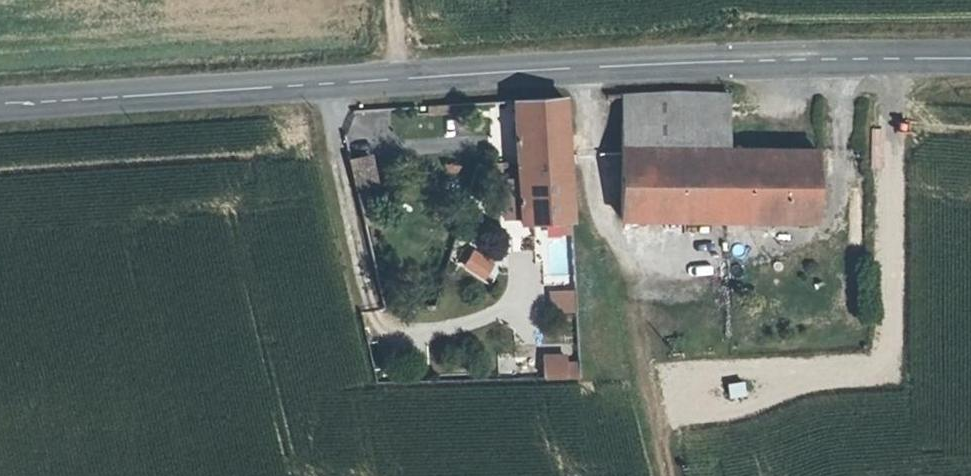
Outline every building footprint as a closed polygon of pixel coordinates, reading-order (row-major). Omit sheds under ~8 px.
[(642,89),(618,92),(619,140),(728,143),(727,88),(642,89)] [(560,96),(512,100),(515,161),(563,158),(560,96)] [(619,140),(619,206),(815,214),(817,145),(728,143),(619,140)] [(369,157),(349,161),(354,185),(375,181),(369,157)] [(515,161),(518,222),(566,220),(563,158),(515,161)] [(474,246),(461,268),(484,281),(497,258),(474,246)] [(570,289),(545,290),(546,310),(571,309),(570,289)] [(578,355),(542,355),(542,378),(578,378),(578,355)] [(729,400),(747,397),(745,380),(726,383),(729,400)]
